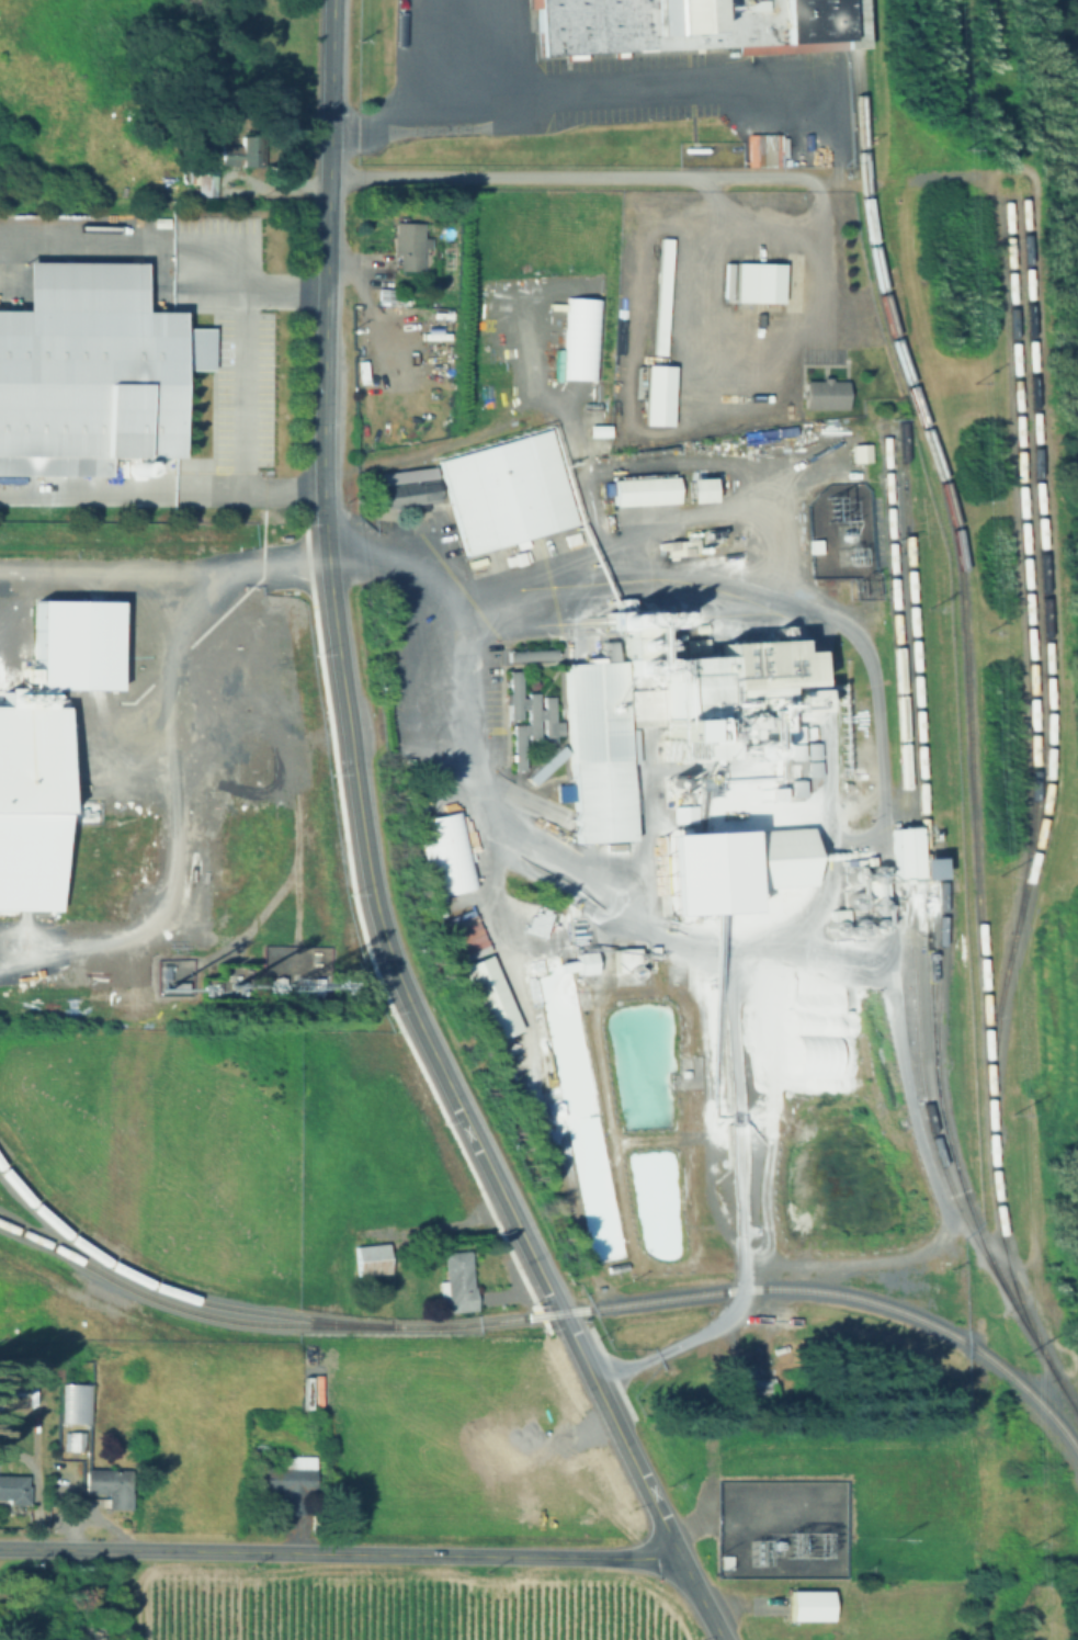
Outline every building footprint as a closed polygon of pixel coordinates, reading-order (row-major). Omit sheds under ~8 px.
[(537,55),(535,0),(860,0),(862,48),(855,48),(733,55),(731,45),(537,55)] [(424,239),(420,239),(421,220),(394,219),(392,256),(424,258),(424,239)] [(652,353),(663,354),(669,238),(658,237),(652,353)] [(19,262),(19,310),(0,310),(0,456),(175,456),(177,371),(211,371),(211,327),(177,327),(177,310),(138,310),(138,262),(19,262)] [(780,263),(735,262),(734,301),(779,302),(780,263)] [(377,322),(390,322),(390,289),(377,289),(377,322)] [(669,366),(644,364),(640,422),(667,425),(669,366)] [(844,409),(844,380),(802,380),(802,409),(844,409)] [(545,428),(435,461),(464,556),(574,523),(545,428)] [(674,476),(611,479),(612,506),(677,502),(674,476)] [(708,477),(684,478),(685,501),(710,500),(708,477)] [(378,509),(437,502),(434,479),(375,487),(378,509)] [(35,608),(121,609),(120,702),(34,701),(35,608)] [(563,664),(575,841),(631,838),(623,725),(780,715),(778,688),(806,686),(804,651),(791,652),(790,640),(720,644),(722,654),(563,664)] [(506,661),(554,661),(554,651),(506,651),(506,661)] [(520,698),(520,672),(507,672),(507,723),(511,723),(512,771),(523,771),(522,740),(561,739),(560,723),(553,723),(552,698),(520,698)] [(64,909),(0,909),(0,712),(66,713),(64,909)] [(807,824),(682,829),(685,907),(810,902),(807,824)] [(889,827),(915,826),(917,875),(892,876),(889,827)] [(447,938),(477,926),(487,950),(457,962),(447,938)] [(574,953),(591,951),(593,973),(575,974),(574,953)] [(518,1031),(489,954),(460,966),(490,1042),(518,1031)] [(354,1277),(387,1276),(386,1247),(353,1247),(354,1277)] [(443,1254),(446,1313),(473,1311),(469,1252),(443,1254)] [(280,1516),(302,1516),(302,1491),(312,1491),(312,1457),(280,1457),(280,1468),(259,1468),(259,1491),(280,1491),(280,1516)] [(128,1470),(82,1470),(82,1499),(103,1499),(103,1513),(128,1513),(128,1470)] [(0,1476),(0,1502),(26,1503),(26,1476),(0,1476)] [(787,1592),(828,1592),(828,1621),(786,1621),(787,1592)] [(103,1626),(91,1626),(91,1639),(103,1639),(103,1626)]
